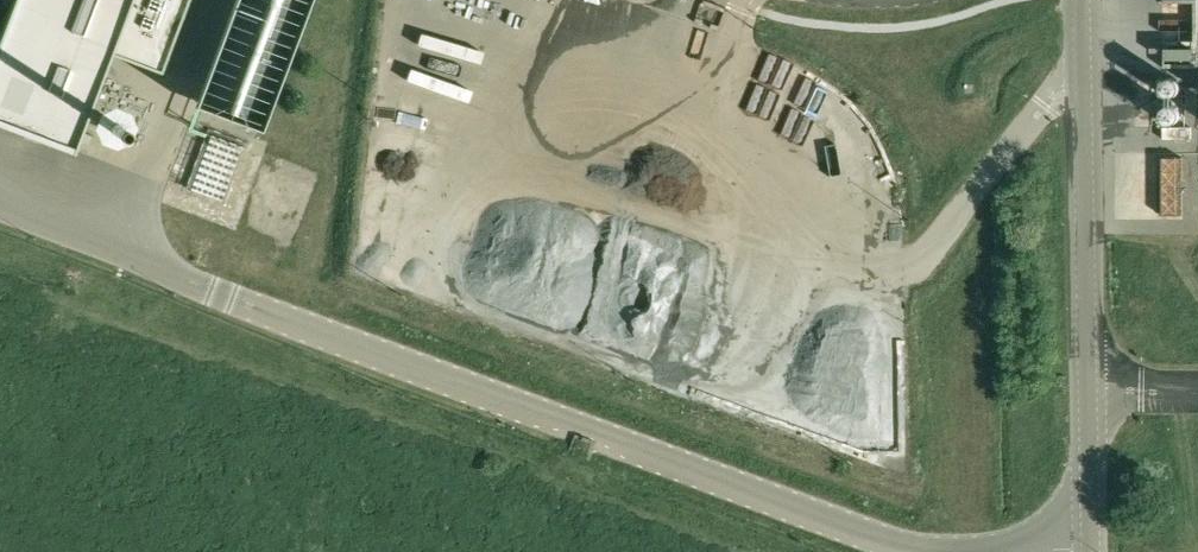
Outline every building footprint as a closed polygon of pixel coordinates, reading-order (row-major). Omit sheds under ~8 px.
[(0,29),(0,121),(72,148),(109,51),(162,70),(188,0),(11,0),(0,29)] [(201,127),(266,153),(324,0),(247,0),(201,127)] [(242,151),(207,139),(188,192),(222,204),(242,151)] [(1182,152),(1162,153),(1163,212),(1183,212),(1182,152)]
